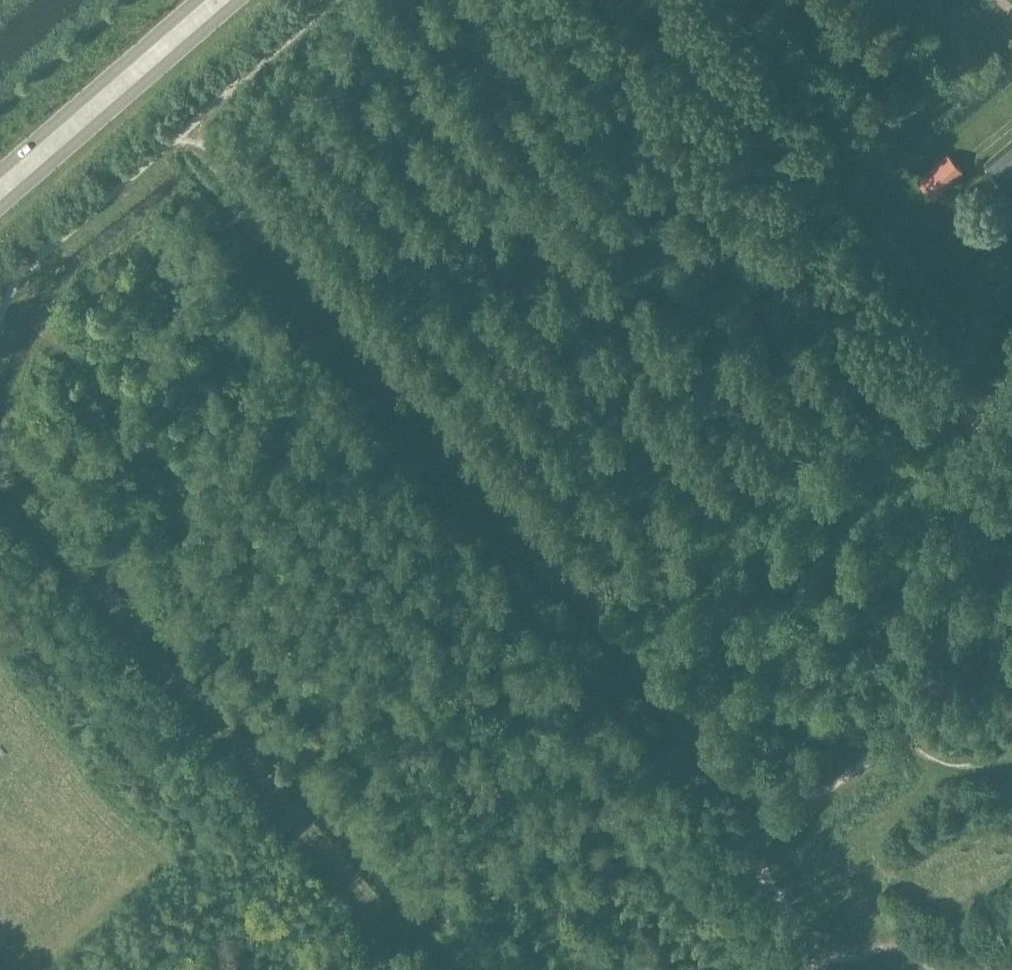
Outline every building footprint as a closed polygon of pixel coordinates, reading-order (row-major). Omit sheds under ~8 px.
[(985,163),(1003,185),(1011,177),(1011,140),(985,163)] [(918,181),(925,189),(933,199),(963,173),(948,155),(918,181)]
